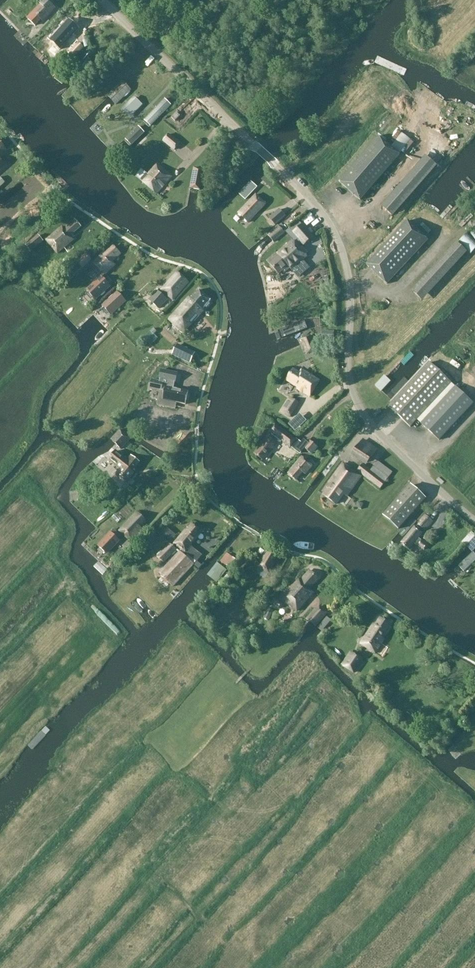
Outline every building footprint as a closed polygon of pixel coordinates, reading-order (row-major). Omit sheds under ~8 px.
[(42,3),(28,19),(36,26),(43,19),(45,20),(51,14),(47,11),(52,5),(48,1),(48,0),(39,0),(42,3)] [(80,30),(69,20),(50,41),(60,51),(80,30)] [(83,47),(79,43),(69,53),(73,56),(83,47)] [(107,96),(117,106),(132,90),(123,81),(107,96)] [(151,131),(151,128),(182,98),(175,91),(142,123),(151,131)] [(131,118),(143,106),(134,97),(122,110),(131,118)] [(172,119),(175,122),(180,117),(177,114),(172,119)] [(124,126),(128,130),(133,125),(129,121),(124,126)] [(119,145),(128,153),(149,133),(140,124),(119,145)] [(400,151),(409,139),(397,130),(388,142),(400,151)] [(169,135),(164,142),(175,151),(180,144),(169,135)] [(378,137),(339,182),(360,201),(400,155),(378,137)] [(426,158),(383,208),(392,216),(436,166),(426,158)] [(150,176),(144,183),(157,195),(172,178),(158,165),(149,175),(150,176)] [(139,168),(134,175),(140,180),(145,173),(139,168)] [(194,168),(190,189),(201,191),(205,170),(194,168)] [(251,182),(242,191),(246,196),(256,186),(251,182)] [(266,205),(256,196),(239,215),(249,224),(266,205)] [(280,210),(270,219),(276,226),(286,217),(280,210)] [(63,228),(47,242),(58,254),(74,240),(70,236),(81,227),(74,220),(64,229),(63,228)] [(280,255),(270,264),(279,274),(288,266),(293,272),(309,257),(307,256),(307,255),(300,247),(302,245),(304,247),(315,237),(303,224),(302,224),(298,220),(288,229),(297,239),(295,241),(293,240),(289,243),(289,242),(277,253),(280,255)] [(407,221),(367,266),(387,285),(428,241),(407,221)] [(267,234),(273,242),(274,243),(286,234),(278,224),(267,234)] [(467,233),(458,243),(471,255),(474,250),(474,241),(467,233)] [(25,246),(31,253),(44,242),(38,235),(25,246)] [(458,244),(413,293),(422,301),(467,252),(458,244)] [(105,253),(94,263),(102,272),(96,278),(99,280),(87,291),(96,301),(111,287),(102,277),(105,275),(116,266),(112,262),(121,254),(115,247),(106,255),(105,253)] [(83,269),(92,260),(85,254),(76,262),(83,269)] [(172,280),(162,291),(160,293),(157,291),(149,300),(159,310),(168,300),(166,298),(168,296),(172,300),(188,283),(180,275),(174,282),(172,280)] [(189,298),(169,320),(184,333),(203,311),(202,310),(210,301),(199,290),(190,299),(189,298)] [(118,293),(103,306),(110,314),(125,300),(118,293)] [(285,338),(295,334),(308,329),(305,321),(282,330),(283,333),(285,338)] [(151,333),(150,332),(144,340),(151,347),(158,339),(154,336),(151,333)] [(306,355),(318,350),(312,335),(300,340),(306,355)] [(195,354),(177,345),(172,356),(190,364),(195,354)] [(389,407),(411,428),(417,421),(439,441),(473,404),(429,363),(389,407)] [(450,374),(453,370),(446,363),(442,366),(450,374)] [(293,370),(287,380),(299,388),(298,389),(310,397),(319,382),(306,373),(304,377),(293,370)] [(177,376),(162,372),(160,382),(164,383),(162,392),(165,393),(166,388),(174,390),(174,384),(176,385),(177,376)] [(152,380),(150,390),(162,392),(164,383),(152,380)] [(165,393),(163,400),(185,405),(188,393),(174,390),(166,388),(165,393)] [(291,417),(300,404),(290,398),(281,411),(291,417)] [(263,461),(277,442),(279,443),(281,443),(282,441),(300,455),(306,446),(297,439),(295,441),(275,426),(270,432),(273,434),(271,437),(270,436),(255,455),(263,461)] [(411,446),(422,445),(420,434),(410,435),(411,446)] [(114,445),(122,451),(130,442),(121,436),(114,445)] [(364,439),(351,457),(365,466),(379,450),(364,439)] [(313,442),(306,449),(312,455),(319,447),(313,442)] [(109,460),(121,470),(115,476),(126,485),(135,474),(133,472),(140,463),(132,456),(128,461),(116,452),(109,460)] [(434,453),(429,458),(433,463),(439,459),(434,453)] [(303,457),(288,473),(296,480),(303,473),(305,475),(313,466),(303,457)] [(362,465),(357,472),(380,490),(393,474),(378,463),(371,472),(362,465)] [(331,485),(324,496),(336,505),(344,494),(347,496),(361,477),(343,464),(329,483),(331,485)] [(410,487),(384,516),(399,530),(425,500),(410,487)] [(138,513),(120,532),(129,540),(130,539),(133,541),(143,530),(140,528),(146,521),(138,513)] [(415,528),(402,544),(410,550),(414,544),(418,547),(420,545),(424,550),(427,547),(422,542),(423,542),(419,539),(423,534),(434,522),(426,515),(415,528)] [(175,545),(185,553),(202,533),(192,525),(187,532),(186,531),(179,539),(175,545)] [(167,528),(163,533),(170,540),(175,536),(167,528)] [(107,555),(120,541),(110,532),(97,546),(100,549),(98,550),(103,555),(104,553),(107,555)] [(157,557),(164,564),(178,550),(170,543),(157,557)] [(267,548),(257,565),(259,566),(256,571),(266,577),(276,561),(273,560),(277,554),(267,548)] [(180,552),(160,574),(174,587),(194,565),(180,552)] [(228,567),(234,559),(228,554),(222,562),(228,567)] [(461,579),(474,564),(474,557),(472,554),(455,573),(461,579)] [(218,581),(228,569),(218,561),(208,573),(217,580),(218,581)] [(311,572),(302,582),(299,579),(281,599),(297,613),(315,593),(309,588),(318,578),(311,572)] [(281,602),(276,598),(271,604),(276,608),(281,602)] [(306,619),(309,622),(316,628),(329,613),(321,606),(320,606),(317,609),(316,608),(306,619)] [(274,612),(268,609),(263,619),(269,622),(274,612)] [(369,631),(360,644),(375,654),(384,641),(382,639),(392,624),(380,616),(370,631),(369,631)] [(354,675),(363,661),(353,653),(343,667),(354,675)] [(404,718),(415,728),(419,723),(417,722),(419,719),(411,713),(410,715),(407,713),(404,718)]
